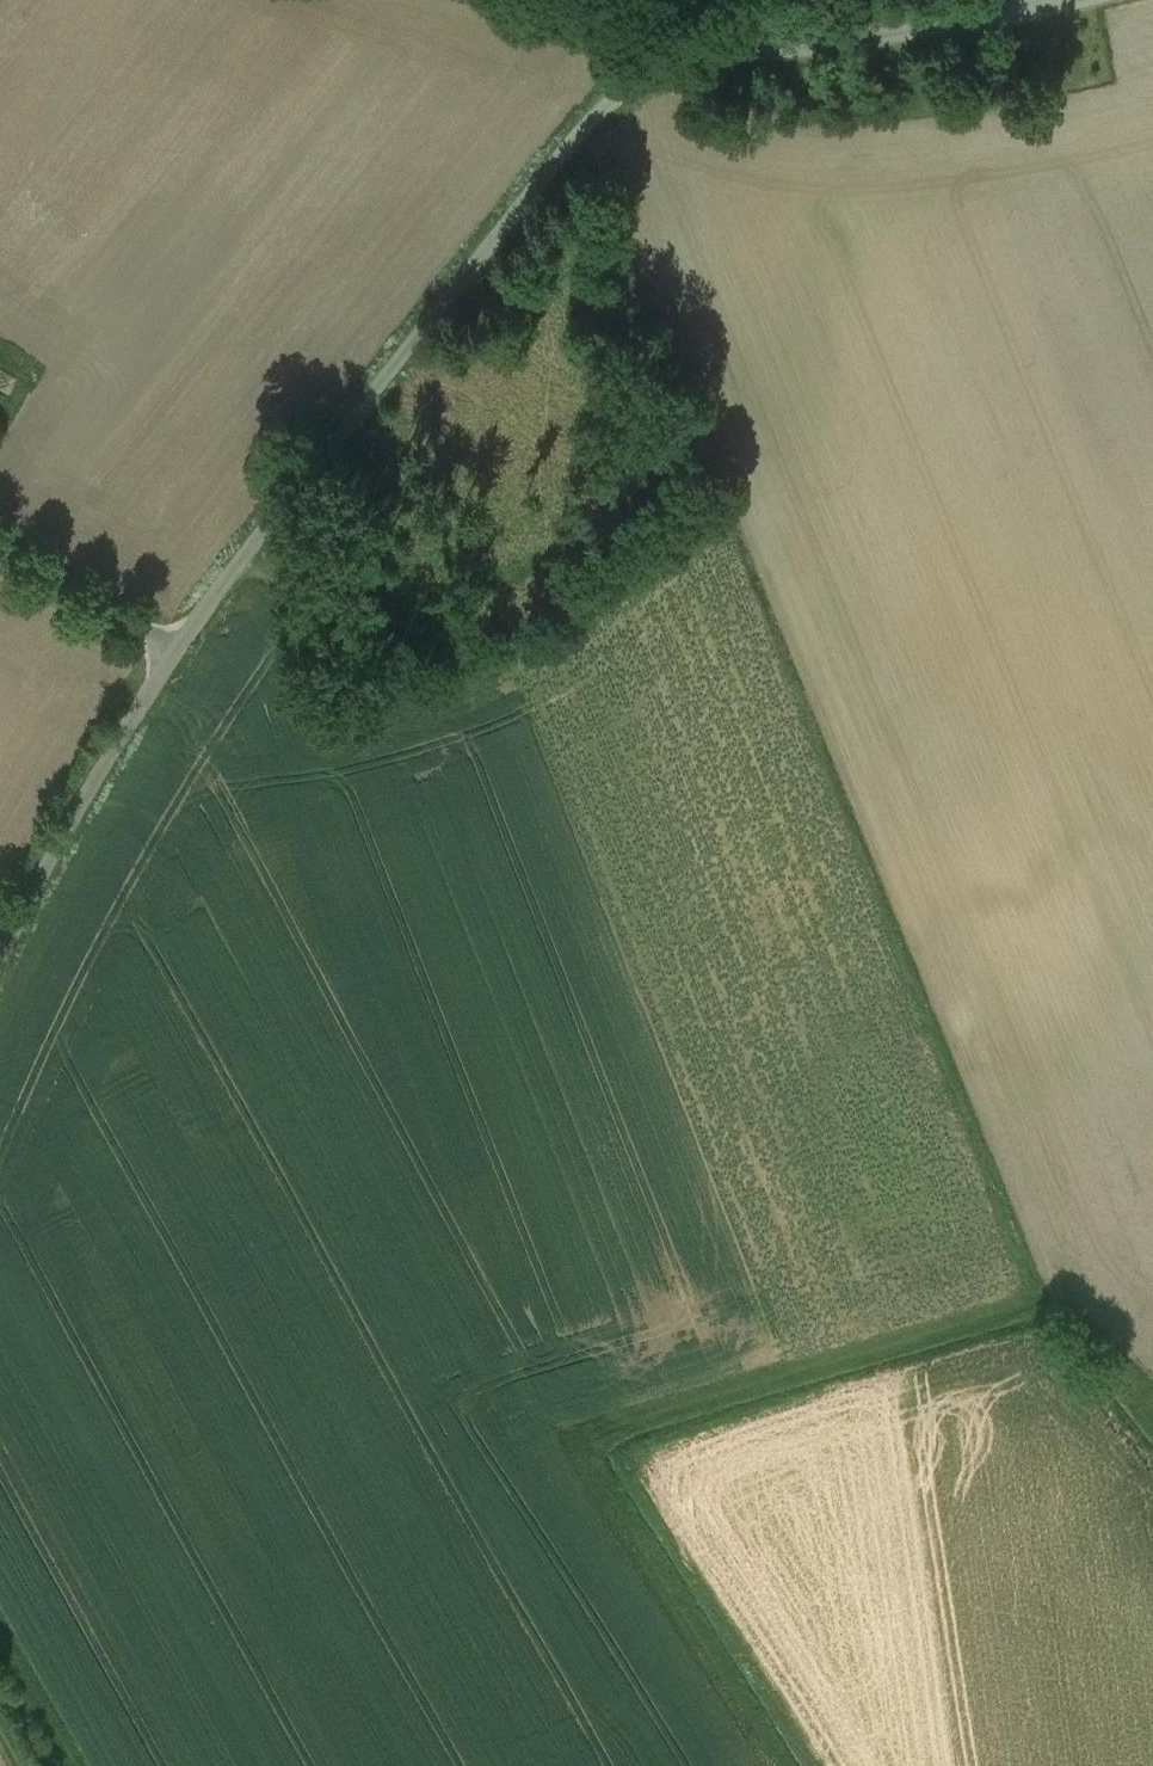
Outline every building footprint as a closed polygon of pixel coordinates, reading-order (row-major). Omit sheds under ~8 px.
[(14,389),(21,373),(0,364),(0,383),(14,389)]
